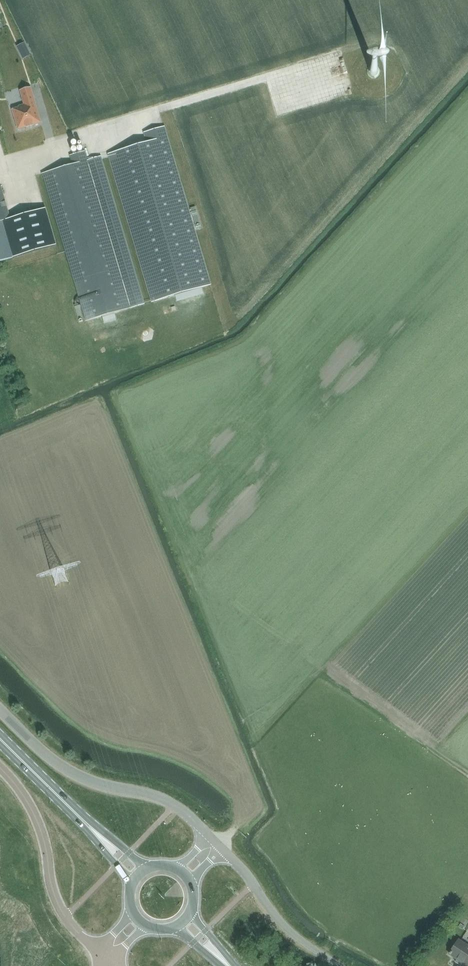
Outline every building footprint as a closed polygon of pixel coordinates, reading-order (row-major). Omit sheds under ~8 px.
[(373,76),(374,76),(375,76),(376,76),(376,75),(377,75),(377,74),(378,74),(378,73),(378,72),(378,71),(378,70),(377,70),(377,69),(376,69),(376,68),(375,68),(374,68),(373,68),(372,68),(371,68),(371,69),(370,70),(370,71),(370,72),(370,73),(370,74),(371,75),(372,76),(373,76)] [(19,108),(12,110),(18,129),(17,129),(18,130),(26,127),(26,128),(33,126),(33,125),(41,123),(41,122),(30,87),(20,90),(24,105),(18,107),(19,108)] [(147,143),(110,154),(153,303),(207,285),(162,129),(150,132),(151,138),(146,139),(147,143)] [(131,308),(85,151),(69,156),(72,165),(42,173),(86,321),(102,316),(104,323),(116,319),(114,313),(131,308)] [(100,156),(87,160),(131,308),(143,304),(100,156)] [(13,258),(2,221),(10,219),(1,186),(0,186),(0,261),(13,258)] [(10,219),(2,221),(13,258),(56,246),(45,209),(10,219)] [(460,965),(461,965),(467,965),(467,947),(458,940),(448,954),(456,959),(455,961),(460,965)]
